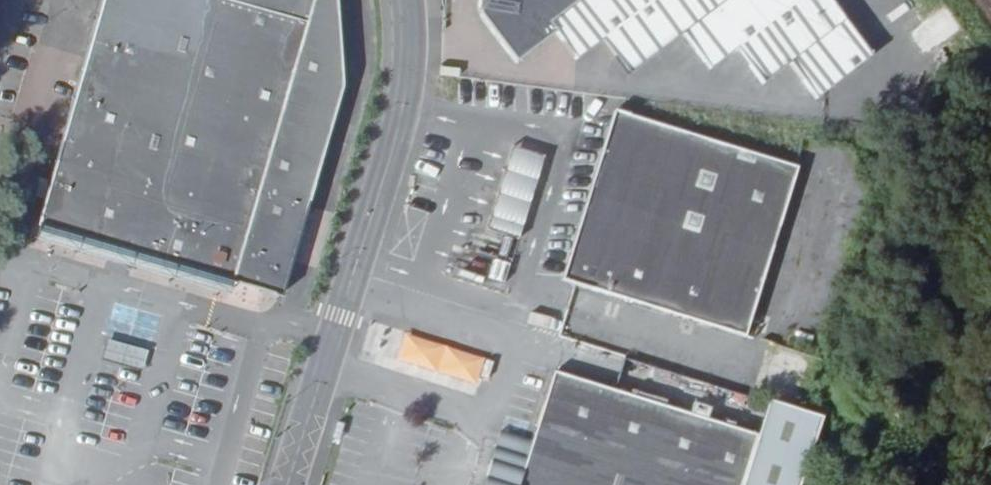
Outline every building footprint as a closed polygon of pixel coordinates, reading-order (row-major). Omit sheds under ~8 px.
[(38,223),(232,278),(280,293),(341,84),(336,0),(102,0),(38,223)] [(473,2),(473,5),(473,8),(474,10),(476,14),(511,63),(552,34),(572,61),(601,42),(627,78),(682,38),(709,75),(736,55),(762,89),(790,70),(816,104),(872,64),(825,0),(474,0),(473,2)] [(574,280),(629,110),(614,106),(559,275),(574,280)] [(796,164),(629,110),(574,280),(742,333),(796,164)] [(537,181),(505,170),(479,254),(511,264),(537,181)] [(499,283),(504,264),(486,259),(481,278),(499,283)] [(409,331),(399,362),(482,388),(492,357),(409,331)] [(109,339),(104,358),(144,369),(149,349),(109,339)] [(771,352),(767,364),(798,373),(802,360),(771,352)] [(551,375),(529,444),(515,484),(739,484),(753,439),(551,375)] [(823,425),(764,406),(753,439),(739,484),(801,484),(823,425)] [(529,444),(499,434),(483,484),(515,484),(529,444)]
